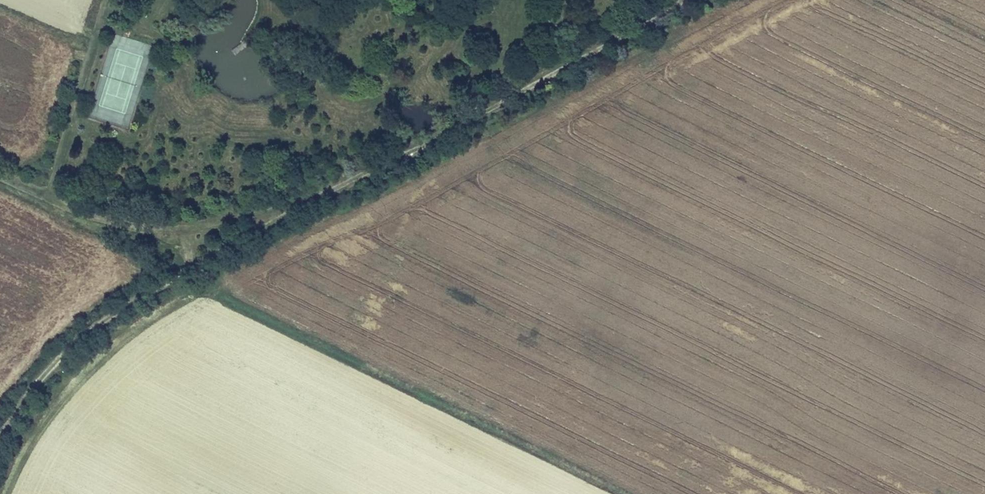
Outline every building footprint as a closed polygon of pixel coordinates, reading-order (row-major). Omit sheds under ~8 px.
[(248,231),(245,225),(238,228),(241,234),(248,231)]
